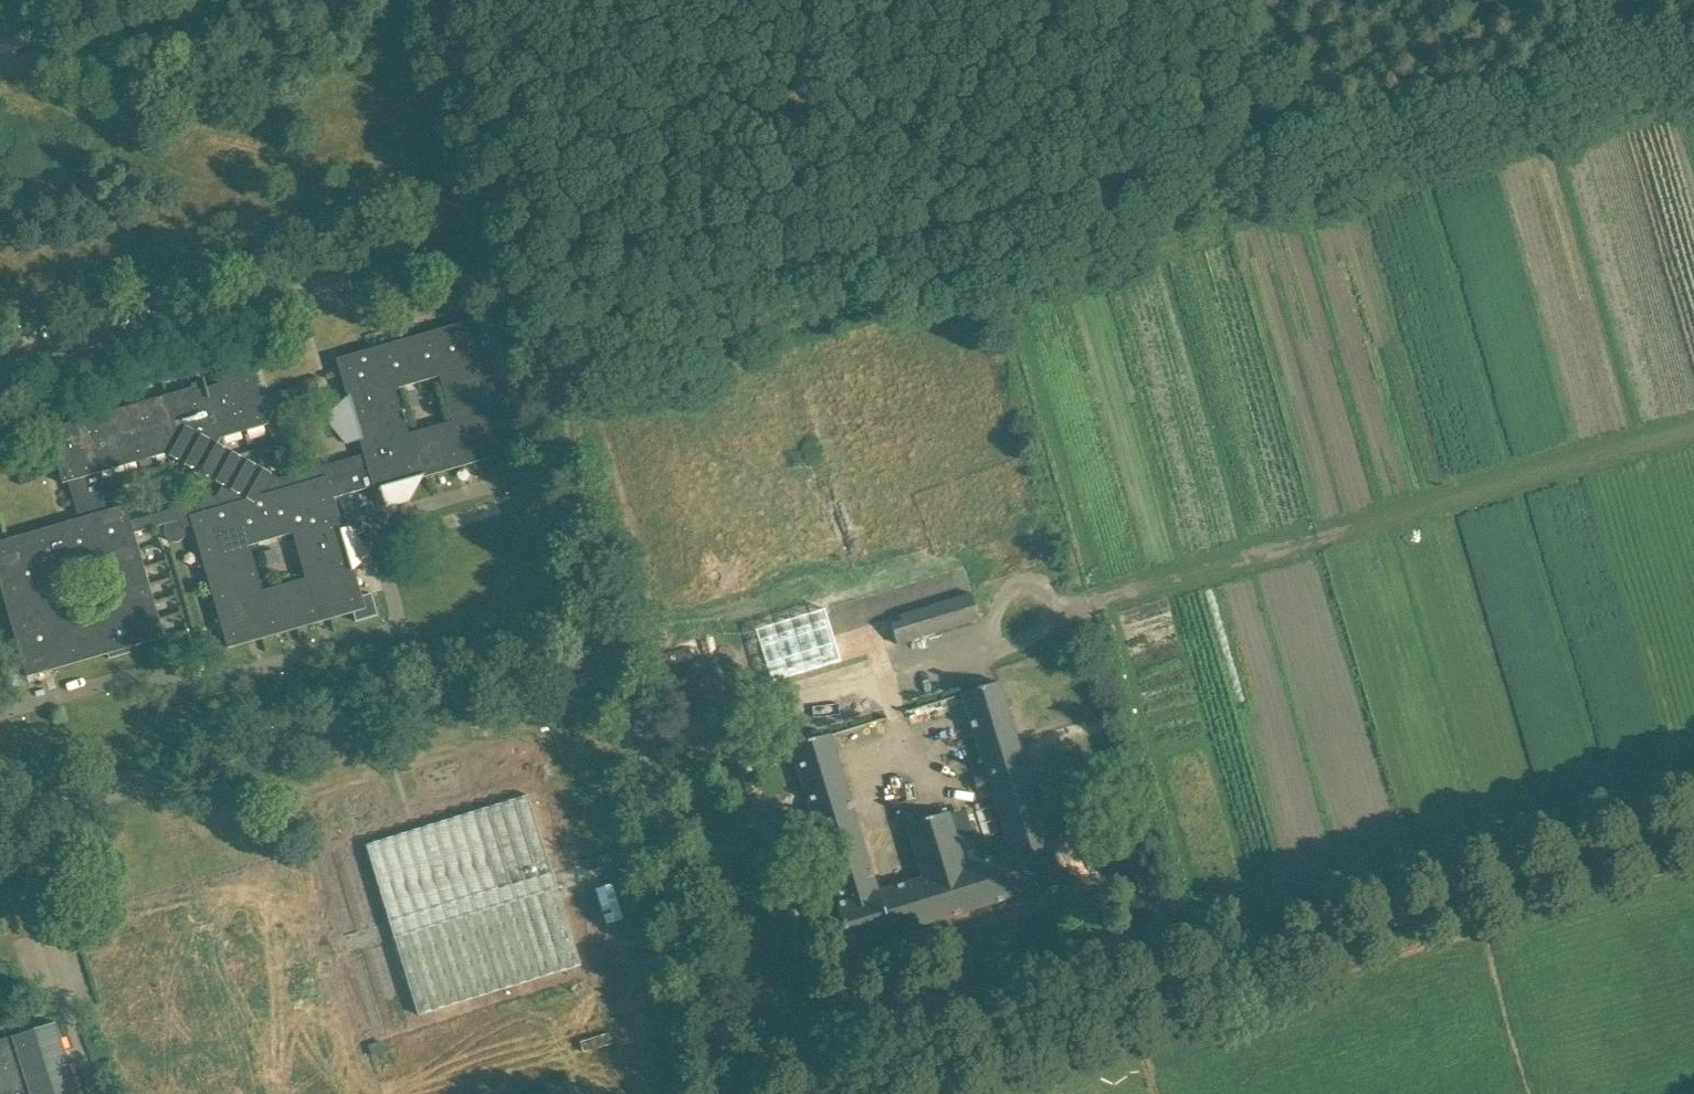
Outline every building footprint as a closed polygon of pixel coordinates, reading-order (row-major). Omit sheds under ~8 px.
[(192,388),(188,389),(48,430),(64,484),(69,482),(80,519),(67,523),(61,525),(9,539),(6,540),(0,542),(0,582),(1,586),(2,589),(3,592),(23,662),(7,667),(14,689),(29,685),(27,678),(55,669),(108,654),(109,659),(131,653),(130,648),(165,638),(138,547),(135,536),(134,532),(157,525),(161,524),(172,521),(171,521),(170,522),(169,522),(168,523),(167,524),(166,525),(166,526),(165,527),(165,528),(165,529),(164,530),(164,531),(164,532),(164,533),(165,534),(165,535),(165,536),(166,537),(166,538),(167,538),(168,539),(168,540),(169,540),(170,541),(171,541),(172,542),(173,542),(174,542),(175,542),(176,542),(177,542),(178,542),(179,541),(180,541),(181,541),(182,540),(183,539),(184,538),(184,537),(185,537),(185,536),(186,535),(186,534),(186,533),(186,532),(186,531),(186,530),(186,529),(186,528),(185,527),(193,525),(221,621),(222,627),(228,648),(253,641),(258,640),(283,633),(287,631),(292,630),(296,629),(301,628),(306,626),(316,623),(329,620),(354,612),(357,622),(378,616),(372,595),(363,598),(355,569),(367,559),(372,555),(350,528),(343,530),(336,505),(334,498),(334,497),(357,491),(364,489),(374,486),(374,488),(375,491),(380,490),(386,509),(410,502),(422,477),(435,474),(442,472),(466,465),(476,462),(513,451),(512,448),(506,427),(501,411),(497,398),(493,384),(489,371),(485,357),(474,319),(422,334),(409,338),(387,345),(383,346),(338,359),(341,371),(342,375),(348,395),(322,418),(346,444),(360,440),(365,457),(280,480),(216,445),(220,438),(269,425),(267,414),(262,398),(254,371),(219,381),(214,382),(206,384),(192,388)] [(273,394),(277,411),(301,405),(299,400),(318,394),(315,383),(296,388),(273,394)] [(21,484),(39,480),(34,463),(17,467),(21,484)] [(357,500),(342,505),(347,522),(362,517),(357,500)] [(904,621),(892,625),(898,645),(978,620),(970,594),(902,615),(904,621)] [(825,609),(756,630),(772,683),(841,662),(825,609)] [(962,694),(965,704),(988,775),(974,780),(978,791),(991,787),(1011,851),(966,865),(950,812),(908,825),(924,877),(879,891),(830,734),(791,746),(840,903),(837,904),(851,947),(1064,882),(1050,839),(1048,839),(1000,682),(962,694)] [(341,815),(329,819),(333,834),(346,831),(341,815)] [(463,844),(355,876),(375,934),(404,921),(398,910),(461,896),(523,935),(511,953),(529,964),(563,906),(463,844)] [(606,923),(623,920),(616,883),(599,886),(606,923)] [(58,1022),(0,1040),(0,1093),(17,1093),(29,1090),(30,1093),(80,1093),(58,1022)]
